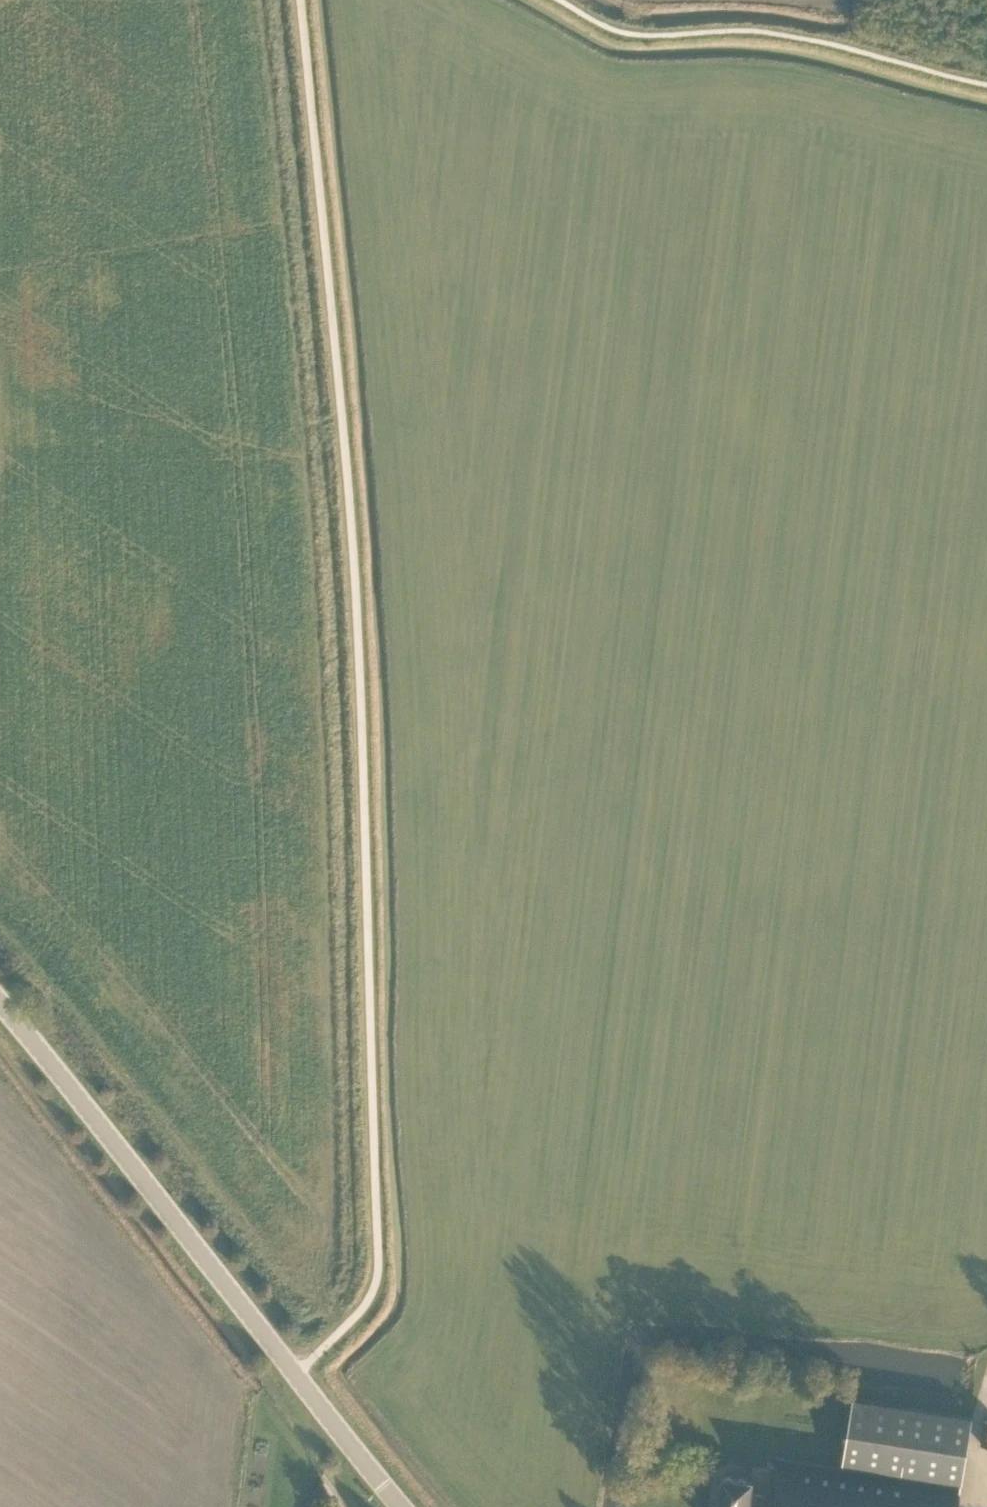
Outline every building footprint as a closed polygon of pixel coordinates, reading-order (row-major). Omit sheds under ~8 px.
[(853,1396),(843,1462),(879,1468),(961,1481),(969,1429),(972,1415),(853,1396)] [(776,1456),(770,1493),(752,1490),(754,1479),(725,1474),(720,1506),(960,1506),(964,1486),(776,1456)]
